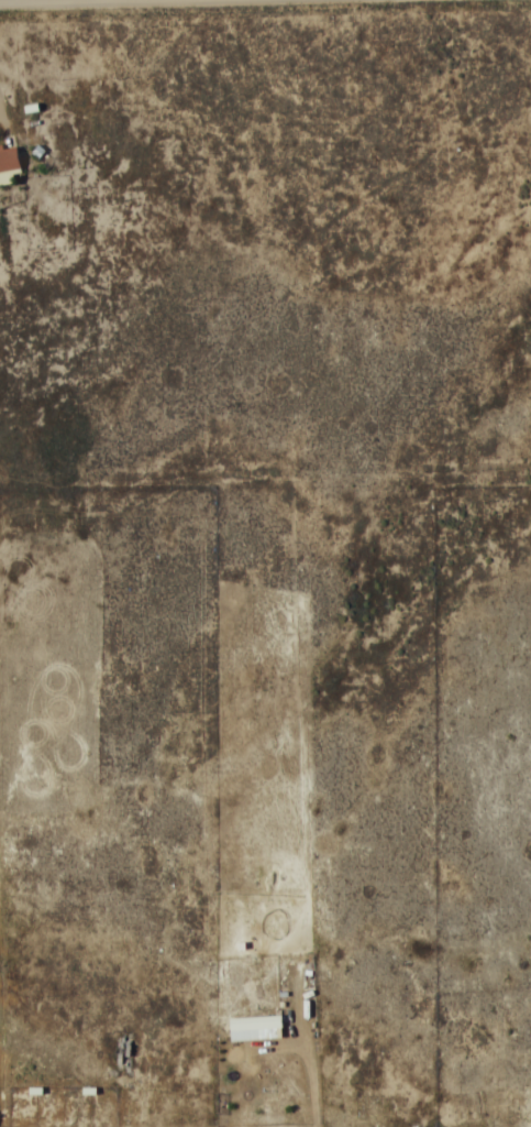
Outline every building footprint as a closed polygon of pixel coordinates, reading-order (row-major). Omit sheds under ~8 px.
[(20,168),(16,146),(0,149),(0,172),(20,168)] [(230,1029),(282,1028),(282,1016),(230,1017),(230,1029)]
